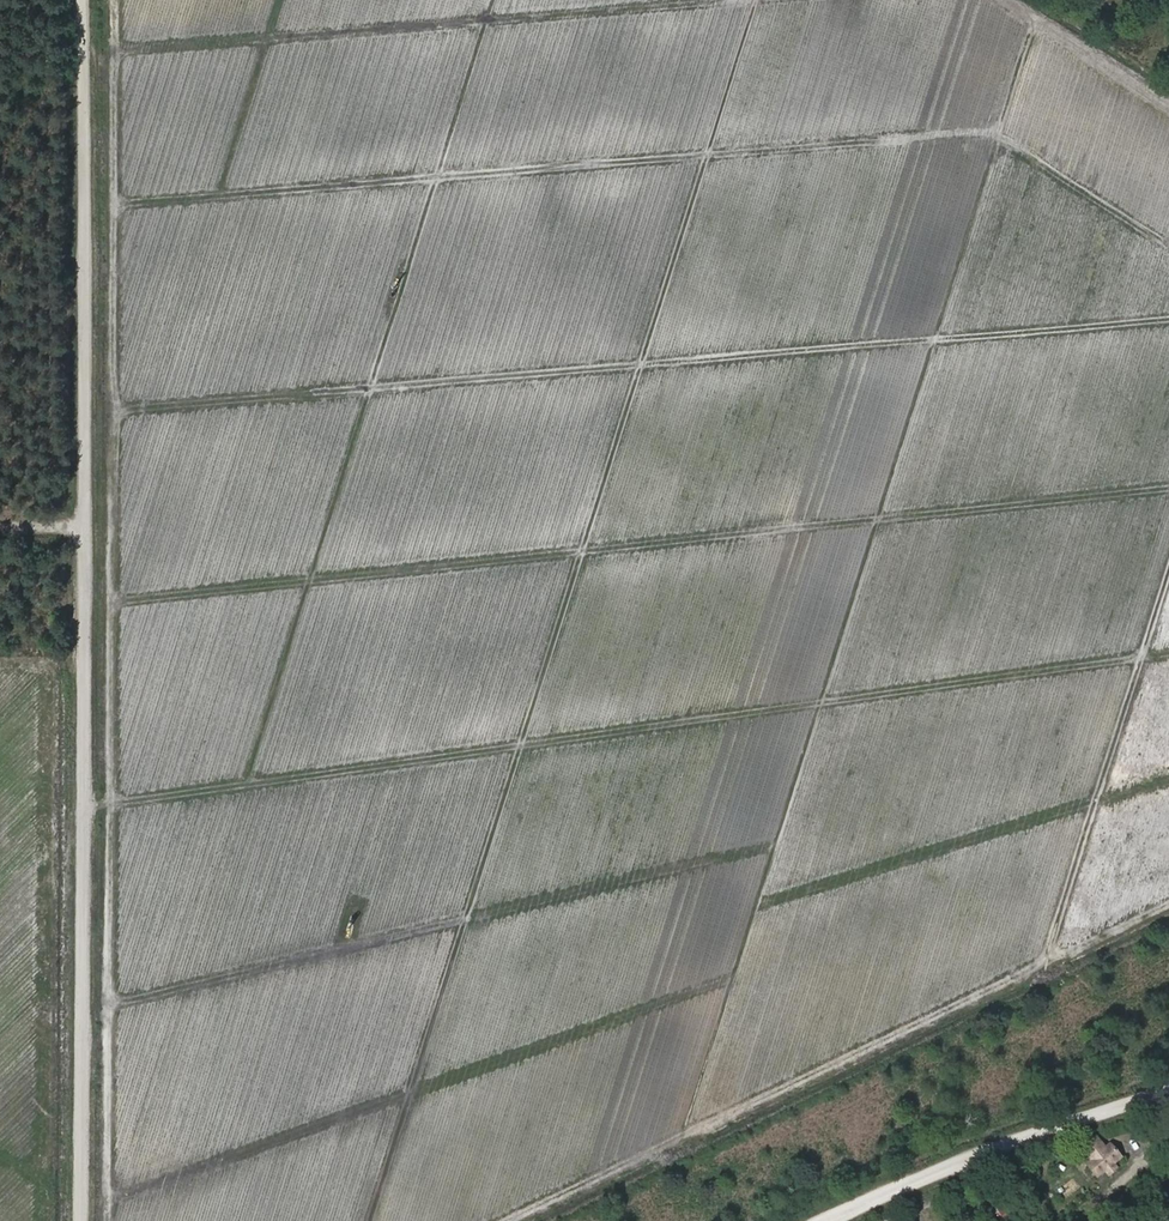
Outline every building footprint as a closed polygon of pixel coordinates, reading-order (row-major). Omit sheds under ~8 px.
[(1103,1169),(1112,1162),(1119,1158),(1105,1136),(1088,1148),(1093,1155),(1086,1159),(1096,1173),(1103,1169)] [(1112,1162),(1103,1169),(1107,1175),(1117,1168),(1112,1162)]
